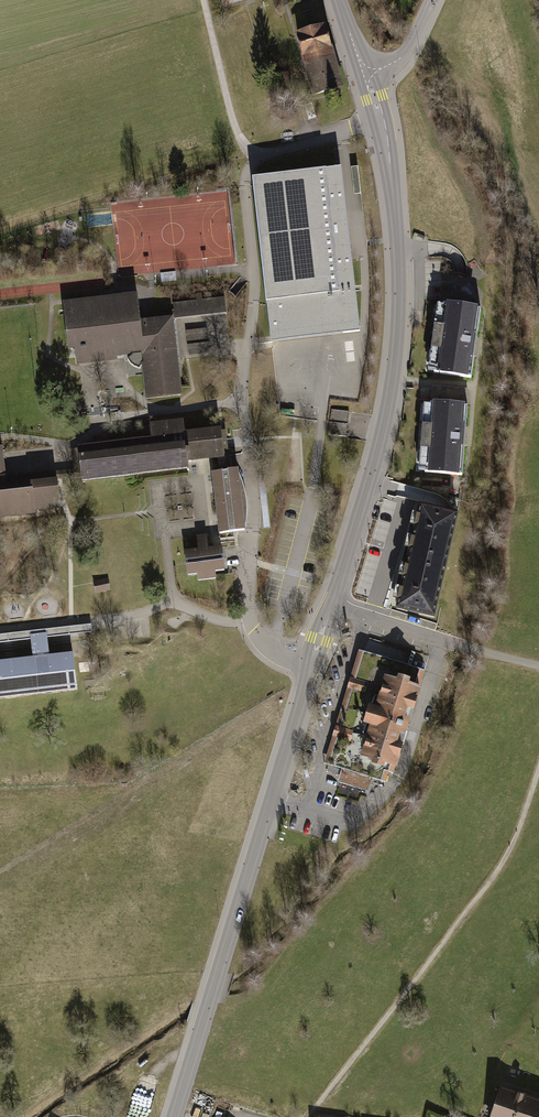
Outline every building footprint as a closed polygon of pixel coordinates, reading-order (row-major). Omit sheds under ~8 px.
[(313,96),(343,87),(326,26),(297,34),(304,57),(302,58),(313,96)] [(292,91),(287,75),(275,78),(280,95),(292,91)] [(351,171),(350,171),(352,197),(359,196),(356,170),(351,171)] [(358,334),(340,171),(254,180),(271,343),(358,334)] [(136,296),(60,305),(68,369),(140,360),(145,400),(179,396),(170,322),(169,318),(169,314),(144,317),(139,317),(136,296)] [(195,303),(173,306),(174,313),(175,317),(175,322),(179,321),(225,315),(223,300),(201,303),(200,296),(194,297),(195,303)] [(478,312),(433,306),(423,382),(468,388),(478,312)] [(467,392),(431,389),(430,402),(466,405),(467,392)] [(466,410),(419,407),(414,481),(461,485),(466,410)] [(330,434),(348,435),(350,410),(332,409),(330,434)] [(148,439),(76,446),(79,480),(80,487),(84,487),(128,482),(188,476),(187,467),(209,465),(215,464),(226,463),(223,432),(182,436),(180,424),(147,428),(148,439)] [(0,451),(0,522),(60,515),(58,490),(57,482),(56,479),(5,484),(2,451),(0,451)] [(227,476),(226,463),(215,464),(216,477),(227,476)] [(216,477),(210,478),(216,540),(218,540),(236,538),(242,538),(236,475),(227,476),(216,477)] [(62,489),(80,487),(79,480),(62,482),(57,482),(58,490),(62,489)] [(408,530),(403,555),(446,564),(457,514),(420,506),(416,525),(409,524),(408,530)] [(195,556),(182,557),(184,583),(192,582),(194,582),(194,588),(214,586),(213,580),(222,579),(220,553),(206,555),(205,539),(194,540),(195,556)] [(434,617),(446,564),(403,555),(397,581),(393,598),(398,600),(397,608),(434,617)] [(105,581),(90,585),(93,597),(108,593),(105,581)] [(29,644),(28,640),(45,638),(45,642),(89,638),(88,630),(46,634),(0,639),(0,647),(29,644)] [(76,698),(72,660),(47,663),(45,642),(45,638),(28,640),(29,644),(31,664),(0,667),(0,706),(76,698)] [(422,673),(360,654),(325,763),(388,782),(422,673)] [(500,1084),(488,1116),(538,1116),(538,1099),(500,1084)]
